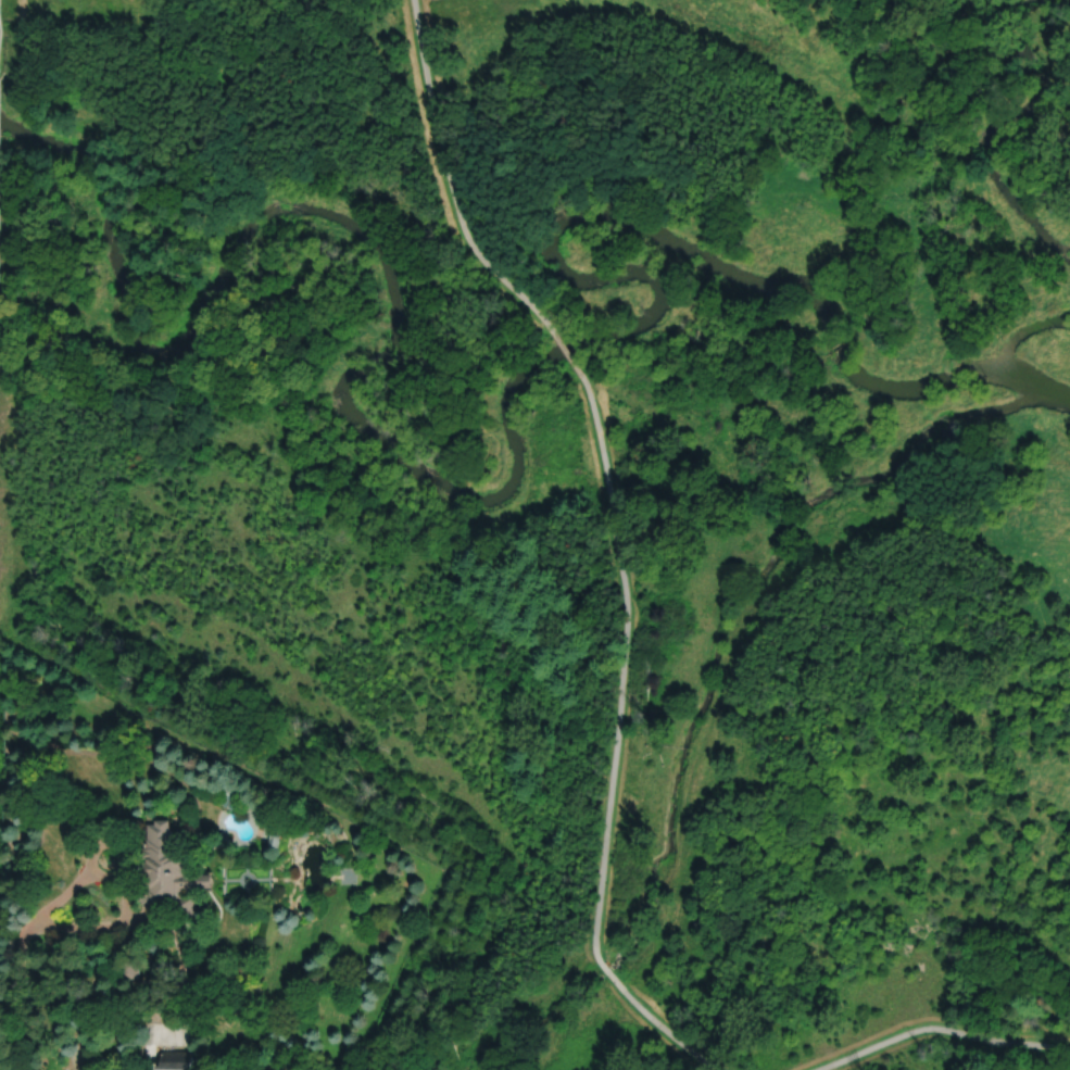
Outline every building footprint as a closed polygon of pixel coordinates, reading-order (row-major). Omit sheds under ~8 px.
[(182,866),(189,860),(179,849),(174,851),(174,829),(169,829),(169,819),(154,819),(154,823),(147,823),(147,839),(146,839),(146,847),(143,847),(143,856),(146,856),(146,861),(142,861),(142,874),(144,874),(144,883),(140,883),(140,888),(139,888),(139,901),(140,901),(140,903),(149,903),(149,906),(169,905),(169,914),(177,914),(177,916),(194,916),(193,896),(182,896),(182,889),(190,889),(190,888),(211,886),(211,873),(196,874),(196,873),(182,873),(182,866)] [(273,823),(268,844),(278,846),(282,826),(273,823)] [(138,979),(138,960),(122,960),(122,979),(138,979)] [(160,1066),(155,1066),(155,1069),(191,1069),(191,1050),(160,1050),(160,1066)]
